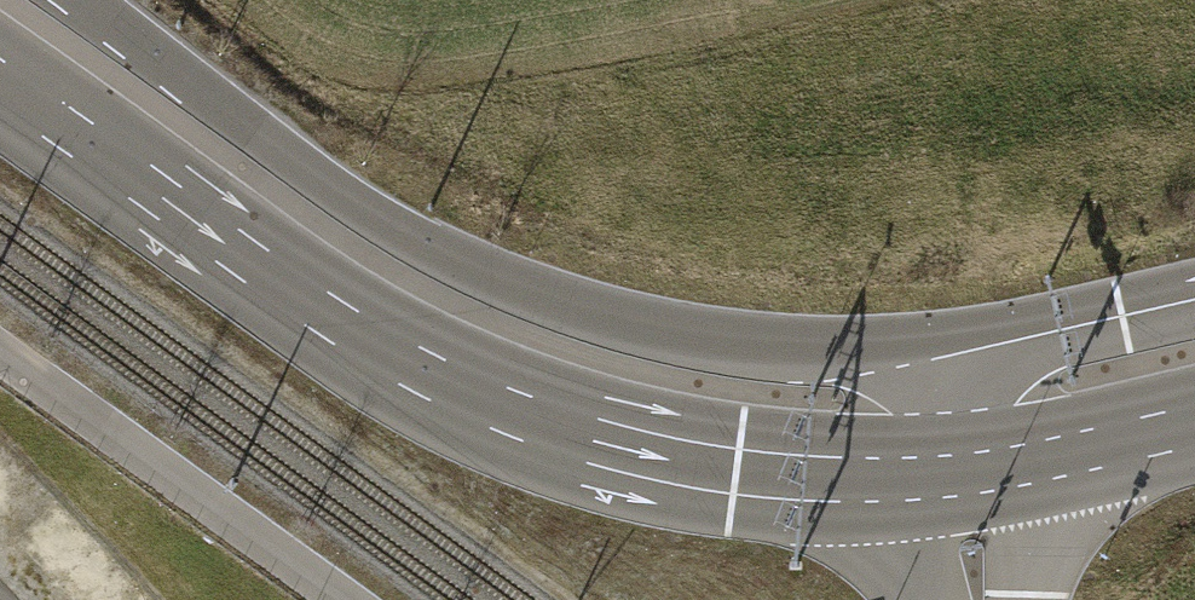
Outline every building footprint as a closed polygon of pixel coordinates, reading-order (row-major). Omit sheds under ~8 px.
[(56,500),(17,538),(56,579),(96,540),(56,500)] [(56,579),(77,599),(118,599),(137,582),(96,540),(56,579)] [(118,599),(155,599),(137,582),(118,599)]
